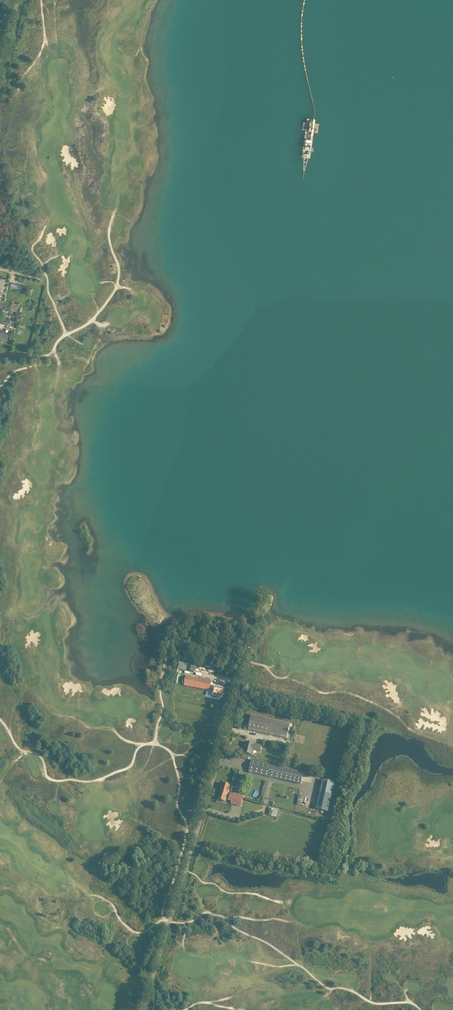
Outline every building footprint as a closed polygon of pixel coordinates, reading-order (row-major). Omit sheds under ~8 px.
[(0,323),(9,325),(10,318),(2,316),(0,323)] [(203,658),(201,666),(214,668),(216,660),(203,658)] [(187,670),(188,663),(179,662),(178,669),(187,670)] [(184,686),(210,690),(211,681),(186,676),(184,686)] [(213,695),(217,696),(221,697),(223,689),(218,688),(219,684),(216,683),(215,688),(213,695)] [(218,710),(216,722),(221,724),(223,715),(224,715),(224,712),(218,710)] [(248,730),(253,731),(287,739),(289,729),(292,729),(292,725),(290,724),(251,715),(248,730)] [(244,753),(249,754),(252,755),(253,750),(257,751),(256,751),(260,752),(262,746),(258,745),(258,746),(254,745),(254,744),(246,742),(244,753)] [(252,761),(249,772),(301,784),(304,773),(252,761)] [(320,793),(316,809),(328,812),(331,796),(334,783),(322,780),(320,793)] [(223,784),(220,792),(243,798),(244,796),(230,792),(231,786),(228,785),(229,783),(224,782),(224,784),(223,784)] [(220,792),(218,800),(223,801),(225,802),(226,799),(231,801),(231,804),(241,807),(243,798),(220,792)]
